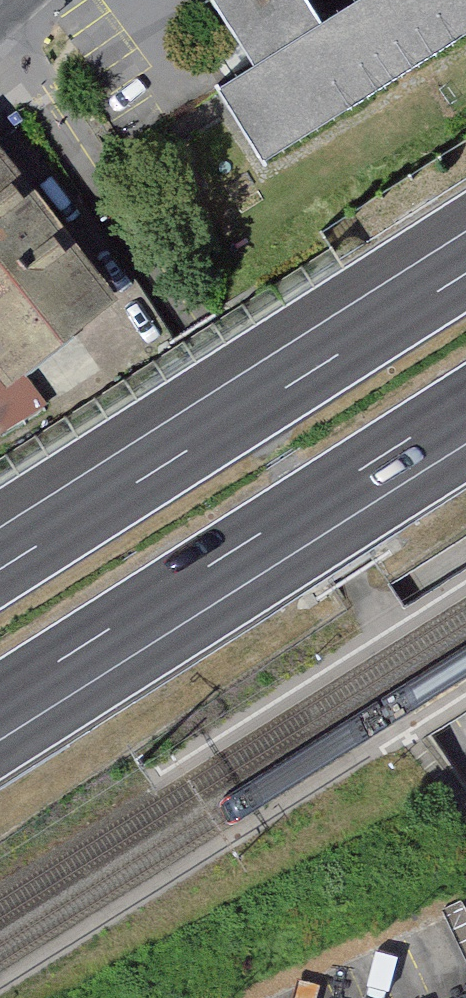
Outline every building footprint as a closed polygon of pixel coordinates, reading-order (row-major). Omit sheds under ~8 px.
[(195,9),(232,66),(189,95),(260,202),(465,67),(465,0),(390,0),(326,42),(299,0),(209,0),(195,9)] [(13,435),(135,333),(0,173),(0,419),(13,435)]
